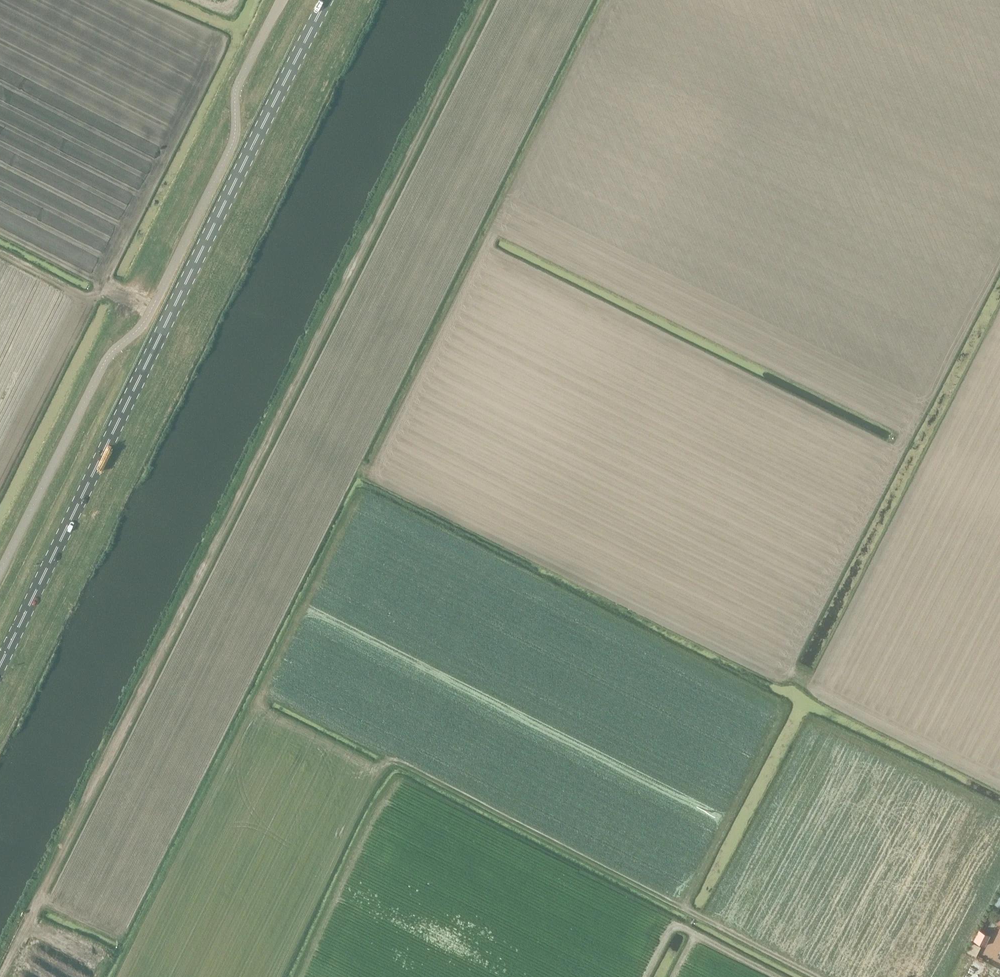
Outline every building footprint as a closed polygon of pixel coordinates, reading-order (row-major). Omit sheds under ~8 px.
[(992,921),(999,925),(999,910),(998,909),(992,921)] [(986,964),(964,953),(953,976),(980,976),(986,964)]
